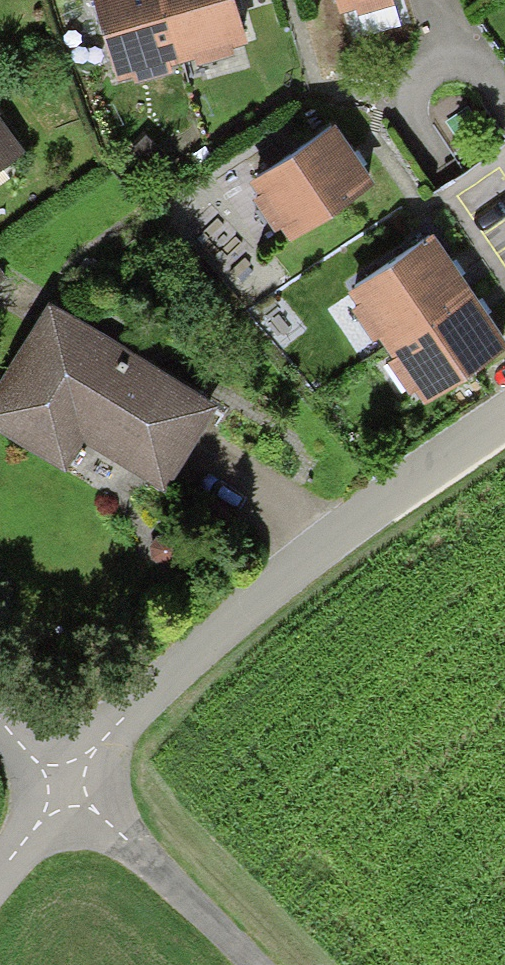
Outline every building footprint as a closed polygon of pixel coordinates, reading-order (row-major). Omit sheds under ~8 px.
[(153,0),(80,0),(104,89),(172,71),(153,0)] [(172,71),(234,55),(220,0),(153,0),(172,71)] [(331,19),(398,4),(397,0),(327,0),(331,19)] [(243,194),(282,246),(361,189),(323,136),(243,194)] [(12,160),(0,141),(0,167),(12,160)] [(380,357),(461,300),(425,249),(344,306),(380,357)] [(461,300),(380,357),(417,409),(498,351),(461,300)] [(0,370),(0,443),(53,477),(74,445),(154,497),(203,421),(37,313),(0,370)]
